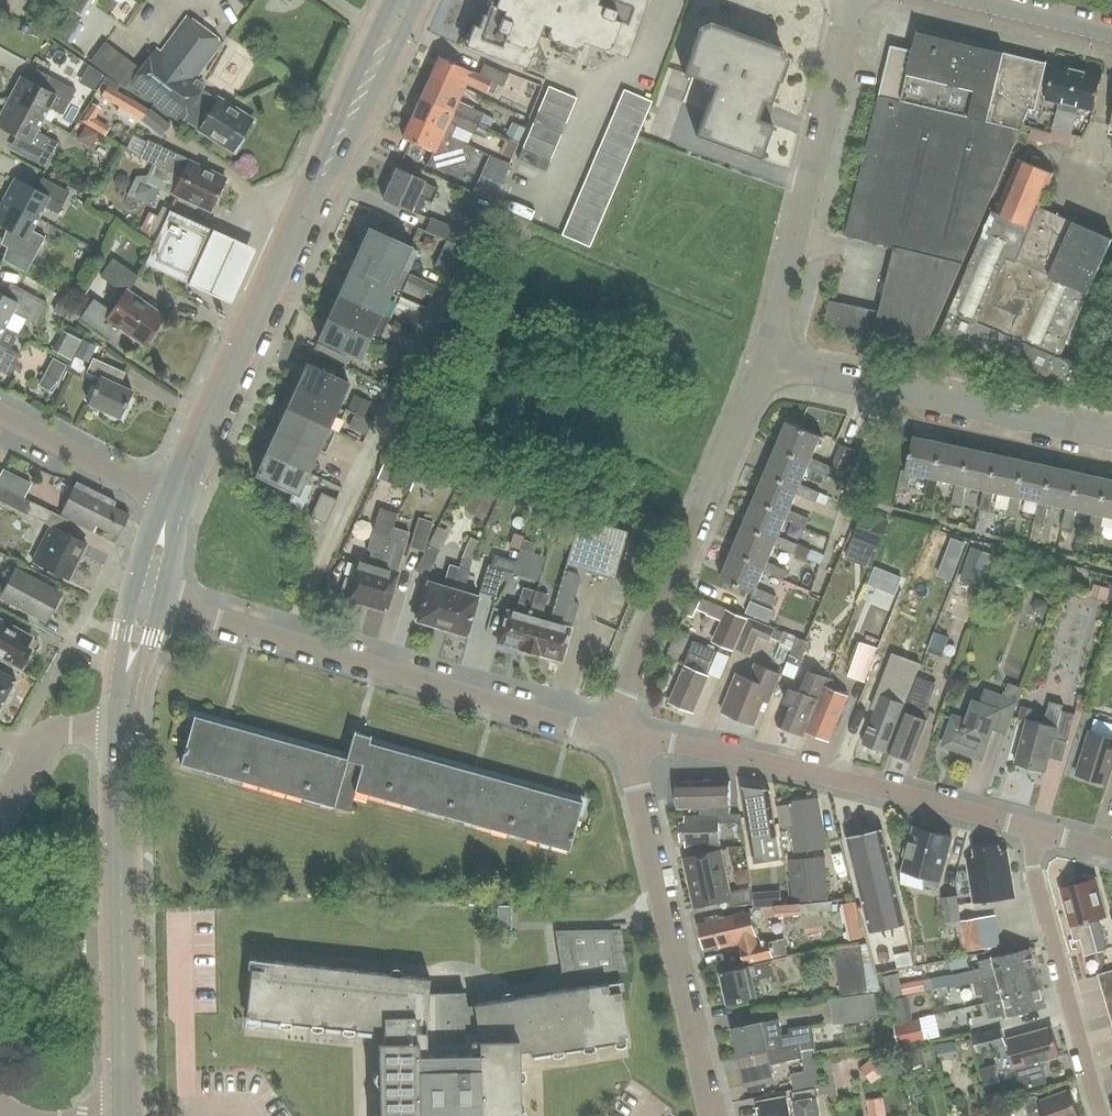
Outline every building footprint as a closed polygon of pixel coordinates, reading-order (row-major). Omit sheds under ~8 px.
[(68,8),(78,14),(88,0),(73,0),(68,8)] [(466,47),(527,69),(539,36),(546,38),(560,0),(498,0),(496,6),(491,5),(487,15),(484,14),(472,47),(467,45),(466,47)] [(546,38),(581,50),(584,42),(627,58),(648,0),(647,0),(646,1),(642,0),(560,0),(546,38)] [(68,13),(53,35),(65,43),(80,21),(68,13)] [(187,16),(159,52),(175,64),(194,79),(222,42),(187,16)] [(771,105),(787,60),(782,50),(710,24),(700,29),(684,74),(715,85),(697,137),(761,160),(773,125),(769,124),(771,105)] [(926,350),(965,263),(1031,109),(1036,110),(1047,61),(919,31),(914,51),(892,46),(847,235),(895,247),(880,312),(830,301),(825,327),(926,350)] [(156,50),(130,84),(182,124),(184,121),(198,130),(196,132),(199,134),(215,143),(216,141),(219,143),(237,154),(246,140),(243,139),(254,121),(219,100),(218,100),(217,100),(203,91),(206,87),(194,79),(175,64),(159,52),(156,50)] [(463,93),(464,91),(467,83),(494,95),(498,85),(503,88),(509,76),(484,65),(479,76),(441,59),(431,78),(463,93)] [(1047,99),(1060,102),(1054,129),(1064,132),(1071,105),(1080,69),(1056,63),(1047,99)] [(99,86),(107,70),(94,64),(86,79),(99,86)] [(1079,107),(1095,111),(1103,76),(1103,75),(1080,69),(1071,105),(1064,132),(1073,134),(1079,107)] [(9,101),(44,119),(50,108),(63,115),(76,90),(49,76),(43,88),(22,76),(9,101)] [(106,77),(103,82),(108,85),(117,90),(120,86),(106,77)] [(486,128),(491,117),(458,102),(463,93),(431,78),(422,99),(479,125),(486,128)] [(141,121),(148,110),(117,90),(108,85),(101,96),(141,121)] [(543,99),(572,111),(577,99),(548,87),(543,99)] [(624,90),(618,102),(647,114),(652,102),(624,90)] [(456,125),(475,134),(479,125),(422,99),(413,118),(445,132),(449,122),(456,125)] [(567,123),(568,121),(572,111),(543,99),(538,111),(567,123)] [(44,119),(9,101),(0,117),(0,127),(17,137),(10,149),(47,169),(61,144),(37,131),(44,119)] [(618,102),(613,114),(642,126),(647,114),(618,102)] [(89,107),(80,123),(90,128),(95,119),(99,112),(89,107)] [(148,110),(141,121),(162,136),(170,125),(149,109),(148,110)] [(562,135),(567,123),(538,111),(533,123),(562,135)] [(613,114),(608,126),(637,138),(642,126),(613,114)] [(440,142),(445,132),(413,118),(404,138),(435,153),(435,152),(449,158),(443,171),(460,179),(466,166),(462,164),(466,154),(440,142)] [(449,122),(445,132),(452,136),(456,125),(449,122)] [(513,123),(507,135),(519,141),(524,129),(513,123)] [(557,148),(562,135),(533,123),(528,136),(557,148)] [(479,125),(475,134),(484,138),(488,129),(486,128),(479,125)] [(608,126),(603,139),(631,151),(637,138),(608,126)] [(85,127),(78,139),(90,146),(98,134),(85,127)] [(551,160),(557,148),(528,136),(523,148),(551,160)] [(603,139),(598,151),(626,163),(631,151),(603,139)] [(148,142),(142,156),(140,159),(157,165),(219,196),(226,180),(206,171),(204,168),(148,142)] [(546,172),(551,160),(523,148),(518,160),(546,172)] [(598,151),(593,163),(621,175),(626,163),(598,151)] [(495,156),(487,185),(504,190),(512,161),(495,156)] [(1080,365),(1061,357),(1111,242),(1111,238),(1041,206),(1055,174),(1021,158),(997,214),(980,244),(944,329),(1072,386),(1080,365)] [(593,163),(588,175),(616,187),(621,175),(593,163)] [(212,210),(219,196),(157,165),(152,175),(176,186),(172,194),(187,201),(190,200),(212,210)] [(427,199),(433,202),(439,188),(425,182),(426,181),(397,168),(384,198),(420,214),(427,199)] [(588,175),(583,187),(611,199),(616,187),(588,175)] [(4,200),(39,219),(45,207),(59,214),(70,192),(43,178),(37,189),(16,178),(4,200)] [(583,187),(577,199),(606,211),(611,199),(583,187)] [(577,199),(572,212),(601,224),(606,211),(577,199)] [(39,219),(4,200),(0,207),(0,225),(9,230),(4,244),(34,260),(46,238),(32,230),(39,219)] [(167,209),(142,264),(150,268),(186,284),(194,288),(216,231),(199,224),(181,215),(167,209)] [(572,212),(567,224),(596,236),(601,224),(572,212)] [(446,240),(455,244),(461,229),(432,218),(426,231),(446,240)] [(563,234),(562,236),(590,248),(591,247),(596,236),(567,224),(563,234)] [(257,245),(213,226),(186,284),(194,288),(231,304),(257,245)] [(402,270),(412,247),(370,228),(359,251),(402,270)] [(460,246),(455,244),(446,240),(435,267),(449,273),(460,246)] [(460,246),(449,273),(462,279),(474,252),(460,246)] [(392,292),(402,270),(359,251),(350,273),(392,292)] [(94,301),(82,319),(112,340),(120,329),(144,346),(165,317),(129,291),(139,278),(112,259),(100,277),(125,295),(112,313),(94,301)] [(382,314),(392,292),(350,273),(340,295),(382,314)] [(13,313),(37,326),(49,304),(12,284),(6,295),(0,292),(0,324),(5,327),(13,313)] [(61,295),(53,311),(63,317),(72,301),(61,295)] [(372,336),(382,314),(340,295),(329,317),(372,336)] [(362,358),(372,336),(329,317),(319,339),(362,358)] [(395,322),(391,330),(410,339),(414,330),(395,322)] [(83,341),(76,357),(89,363),(96,346),(83,341)] [(9,376),(21,354),(0,343),(0,371),(9,376)] [(121,420),(133,393),(119,387),(125,374),(94,360),(87,373),(100,379),(88,405),(121,420)] [(298,386),(341,406),(351,383),(308,364),(298,386)] [(45,375),(39,386),(52,393),(58,382),(45,375)] [(331,428),(341,406),(298,386),(288,408),(331,428)] [(355,396),(349,408),(363,415),(369,402),(355,396)] [(321,450),(331,428),(288,408),(278,431),(321,450)] [(354,417),(350,426),(366,433),(369,424),(354,417)] [(811,462),(808,468),(829,476),(831,471),(842,476),(854,449),(840,443),(832,461),(814,453),(821,435),(788,421),(777,447),(811,462)] [(311,472),(321,450),(278,431),(268,452),(311,472)] [(902,470),(897,492),(908,495),(912,473),(930,477),(935,478),(943,442),(915,436),(907,471),(902,470)] [(930,477),(925,498),(935,500),(940,479),(957,483),(963,484),(971,448),(943,442),(935,478),(930,477)] [(777,447),(766,473),(799,488),(797,493),(818,502),(822,493),(801,484),(808,468),(811,462),(777,447)] [(957,483),(953,504),(962,506),(967,485),(985,489),(990,490),(998,454),(971,448),(963,484),(957,483)] [(301,494),(311,472),(268,452),(258,475),(301,494)] [(385,453),(376,478),(407,490),(416,465),(385,453)] [(985,489),(980,510),(990,512),(994,491),(1012,495),(1018,496),(1026,460),(998,454),(990,490),(985,489)] [(1012,495),(1008,516),(1017,518),(1022,497),(1040,501),(1046,502),(1054,466),(1026,460),(1018,496),(1012,495)] [(1040,501),(1035,522),(1045,524),(1049,503),(1068,507),(1074,508),(1081,472),(1054,466),(1046,502),(1040,501)] [(25,499),(32,486),(3,471),(0,477),(0,486),(25,499)] [(1068,507),(1063,528),(1073,530),(1078,509),(1095,513),(1101,514),(1109,478),(1081,472),(1074,508),(1068,507)] [(766,473),(755,499),(788,514),(786,520),(806,529),(810,519),(790,510),(797,493),(799,488),(766,473)] [(1090,534),(1100,536),(1105,515),(1111,517),(1111,479),(1109,478),(1101,514),(1095,513),(1090,534)] [(118,537),(128,515),(113,508),(116,502),(78,484),(62,515),(96,532),(98,527),(118,537)] [(25,499),(0,486),(0,502),(51,527),(34,562),(71,581),(88,545),(62,532),(68,520),(25,499)] [(465,509),(481,518),(494,495),(478,486),(465,509)] [(312,515),(325,521),(335,498),(322,492),(312,515)] [(779,535),(786,520),(788,514),(755,499),(744,526),(777,540),(775,545),(821,564),(825,555),(779,535)] [(392,529),(393,528),(396,515),(383,511),(368,564),(356,561),(351,579),(346,577),(341,594),(346,595),(345,597),(364,603),(369,584),(371,585),(374,576),(376,576),(387,540),(392,529)] [(889,522),(888,521),(869,514),(864,512),(864,513),(862,519),(855,537),(879,546),(889,522)] [(560,514),(552,540),(570,546),(578,519),(560,514)] [(433,522),(419,518),(411,547),(424,551),(433,522)] [(614,578),(627,531),(579,518),(567,564),(614,578)] [(744,526),(733,552),(766,566),(764,571),(808,590),(812,580),(768,561),(775,545),(777,540),(744,526)] [(416,572),(428,577),(449,533),(437,527),(416,572)] [(393,528),(392,529),(387,540),(376,576),(374,576),(371,585),(369,584),(364,603),(386,609),(408,532),(393,528)] [(952,539),(939,574),(951,579),(964,544),(952,539)] [(514,573),(514,574),(527,578),(534,554),(537,545),(524,541),(514,573)] [(510,546),(506,559),(494,555),(491,566),(487,565),(480,592),(497,597),(502,579),(508,582),(513,574),(520,549),(510,546)] [(982,589),(994,555),(973,547),(961,581),(982,589)] [(733,552),(721,578),(754,592),(752,596),(774,605),(777,597),(757,588),(764,571),(766,566),(733,552)] [(443,627),(460,568),(450,565),(444,587),(428,583),(418,619),(443,627)] [(869,584),(895,595),(902,578),(876,567),(869,584)] [(468,634),(478,597),(463,593),(469,570),(460,568),(443,627),(468,634)] [(2,595),(49,620),(61,598),(45,589),(46,586),(16,569),(6,587),(0,584),(0,599),(2,595)] [(565,570),(557,597),(550,622),(541,655),(562,661),(578,603),(572,602),(579,578),(576,573),(565,570)] [(1092,598),(1108,603),(1111,591),(1111,590),(1096,585),(1092,598)] [(520,649),(536,591),(523,588),(516,612),(507,609),(498,643),(520,649)] [(541,655),(550,622),(541,619),(548,595),(536,591),(520,649),(541,655)] [(696,608),(708,613),(713,602),(705,599),(700,603),(692,599),(686,613),(692,616),(696,608)] [(1037,599),(1032,610),(1044,615),(1048,603),(1037,599)] [(736,648),(749,618),(713,602),(708,613),(717,617),(725,611),(712,641),(734,651),(736,648)] [(775,612),(752,602),(747,613),(770,623),(775,612)] [(749,617),(749,618),(736,648),(753,655),(761,637),(773,642),(774,640),(793,648),(797,638),(749,617)] [(22,669),(31,652),(27,650),(32,640),(0,623),(0,657),(22,669)] [(810,643),(797,638),(787,662),(800,667),(810,643)] [(688,666),(672,702),(694,712),(710,676),(708,675),(718,652),(698,643),(695,651),(688,666)] [(860,643),(849,674),(866,680),(877,648),(860,643)] [(893,653),(871,709),(877,711),(883,695),(906,703),(921,664),(893,653)] [(738,673),(723,711),(756,724),(765,700),(770,702),(781,673),(757,664),(751,679),(738,673)] [(807,730),(829,678),(811,670),(802,692),(791,688),(786,702),(789,703),(780,724),(805,734),(807,730)] [(3,708),(18,681),(0,672),(0,707),(3,708)] [(905,712),(890,752),(912,761),(928,720),(931,712),(929,712),(932,704),(929,703),(936,683),(918,677),(905,712)] [(1005,696),(987,690),(973,723),(955,716),(945,743),(951,745),(950,747),(980,758),(986,743),(988,744),(996,723),(1009,728),(1023,688),(1010,683),(1005,696)] [(826,685),(807,730),(831,740),(850,695),(826,685)] [(888,753),(907,704),(906,703),(883,695),(877,711),(865,744),(888,753)] [(1051,702),(1045,724),(1032,721),(1035,710),(1022,706),(1019,717),(1028,719),(1017,763),(1047,771),(1053,743),(1069,746),(1076,714),(1062,711),(1064,705),(1051,702)] [(356,791),(463,821),(570,851),(583,802),(370,743),(372,736),(355,731),(347,759),(195,716),(181,764),(351,812),(356,791)] [(1091,731),(1077,774),(1109,784),(1111,773),(1111,738),(1091,731)] [(731,797),(731,781),(715,781),(712,778),(706,779),(704,782),(678,782),(679,808),(701,807),(701,814),(731,814),(742,814),(740,797),(731,797)] [(742,786),(748,821),(754,855),(767,853),(764,839),(779,836),(771,789),(766,789),(764,786),(759,785),(756,788),(742,786)] [(779,805),(782,821),(783,827),(792,826),(796,853),(829,849),(820,804),(814,805),(813,798),(795,800),(796,803),(779,805)] [(686,847),(721,846),(721,823),(743,823),(743,814),(721,815),(686,816),(686,823),(682,823),(682,841),(687,841),(686,847)] [(940,887),(953,838),(949,837),(947,834),(939,832),(936,833),(918,828),(915,830),(911,845),(909,845),(906,855),(908,855),(904,869),(928,876),(926,883),(940,887)] [(859,834),(848,837),(865,907),(871,932),(907,923),(884,829),(872,831),(859,834)] [(975,902),(1016,897),(1008,849),(1001,850),(1000,845),(975,849),(977,857),(968,859),(975,902)] [(722,850),(686,858),(696,907),(731,900),(733,899),(731,891),(722,850)] [(829,901),(825,857),(788,860),(792,904),(829,901)] [(740,869),(736,876),(737,884),(751,882),(749,868),(740,869)] [(1087,955),(1098,952),(1077,875),(1076,875),(1064,887),(1063,887),(1068,907),(1068,910),(1072,927),(1073,927),(1076,940),(1082,938),(1087,955)] [(1102,919),(1108,917),(1104,901),(1101,898),(1096,878),(1095,879),(1079,875),(1077,875),(1098,952),(1109,948),(1102,919)] [(732,905),(731,905),(731,906),(734,906),(753,903),(752,887),(731,891),(733,899),(731,900),(732,905)] [(781,891),(754,892),(755,905),(782,904),(781,891)] [(947,936),(964,934),(958,895),(940,898),(942,908),(933,909),(935,925),(945,924),(947,936)] [(854,903),(844,906),(852,942),(862,939),(854,903)] [(784,917),(803,916),(802,904),(763,907),(765,917),(775,915),(776,923),(784,923),(784,917)] [(498,930),(511,929),(511,906),(497,906),(498,930)] [(721,948),(742,943),(747,963),(786,955),(783,939),(759,944),(752,912),(700,924),(706,948),(720,945),(721,948)] [(962,921),(967,951),(996,946),(994,929),(981,931),(979,918),(962,921)] [(562,975),(628,972),(622,929),(556,932),(562,975)] [(836,950),(840,997),(881,992),(876,977),(868,946),(836,950)] [(1036,967),(1037,967),(1032,948),(993,957),(993,958),(980,961),(982,968),(971,971),(974,983),(999,976),(998,976),(1036,967)] [(910,953),(896,955),(898,967),(912,964),(910,953)] [(810,965),(801,966),(799,955),(722,972),(729,1003),(759,997),(755,980),(777,976),(779,986),(813,978),(810,965)] [(619,982),(514,999),(515,1004),(503,1006),(502,1000),(473,1004),(474,1006),(467,1007),(466,993),(429,993),(431,978),(402,975),(402,976),(253,959),(247,1013),(261,1015),(261,1020),(375,1032),(376,1027),(385,1028),(385,1043),(379,1043),(381,1115),(521,1115),(520,1066),(519,1066),(519,1052),(531,1050),(532,1056),(615,1043),(614,1038),(628,1036),(619,982)] [(1042,989),(1036,967),(998,976),(999,976),(974,983),(978,996),(984,994),(987,1003),(992,1002),(991,1001),(1042,989)] [(1111,985),(1111,971),(1100,974),(1103,988),(1111,985)] [(900,974),(885,977),(890,999),(905,995),(900,974)] [(1107,1000),(1111,999),(1111,985),(1103,988),(1107,1000)] [(987,1003),(986,1003),(991,1019),(1004,1015),(1004,1018),(1048,1007),(1043,988),(1042,989),(991,1001),(992,1002),(987,1003)] [(833,1022),(879,1016),(876,993),(830,1000),(833,1022)] [(911,1020),(895,1024),(900,1045),(926,1040),(921,1018),(911,1020)] [(783,1036),(780,1019),(762,1022),(735,1029),(741,1057),(769,1051),(800,1044),(801,1045),(801,1049),(815,1047),(816,1047),(813,1025),(790,1028),(791,1034),(783,1036)] [(1010,1043),(1014,1057),(1022,1089),(1048,1082),(1042,1061),(1061,1055),(1053,1027),(1020,1036),(1021,1040),(1010,1043)] [(978,1052),(1006,1044),(1002,1029),(973,1037),(978,1052)] [(803,1058),(801,1049),(801,1045),(800,1044),(769,1051),(741,1057),(747,1085),(776,1079),(772,1065),(803,1058)] [(815,1047),(801,1049),(806,1071),(792,1074),(796,1089),(823,1083),(817,1053),(816,1053),(815,1047)] [(881,1054),(863,1067),(875,1083),(892,1069),(881,1054)] [(841,1098),(834,1059),(826,1060),(833,1100),(841,1098)] [(1071,1090),(1040,1101),(1038,1095),(1024,1100),(1030,1115),(1081,1115),(1071,1090)] [(891,1094),(874,1096),(877,1115),(894,1113),(891,1094)] [(759,1103),(761,1115),(790,1115),(787,1098),(759,1103)] [(821,1098),(797,1102),(800,1115),(824,1115),(821,1098)]
